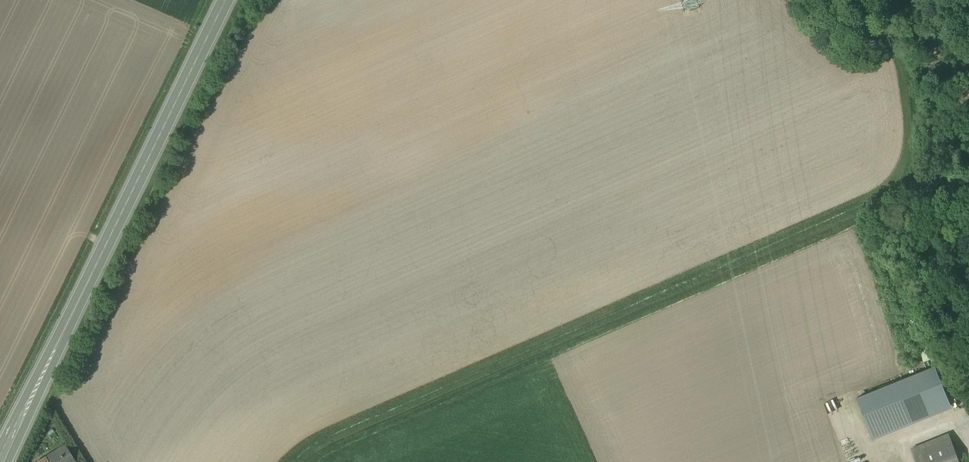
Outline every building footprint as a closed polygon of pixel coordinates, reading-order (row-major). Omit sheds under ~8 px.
[(952,408),(935,367),(913,376),(857,398),(873,440),(952,408)] [(911,449),(916,461),(960,461),(949,434),(911,449)] [(49,461),(76,461),(65,445),(46,457),(49,461)]
